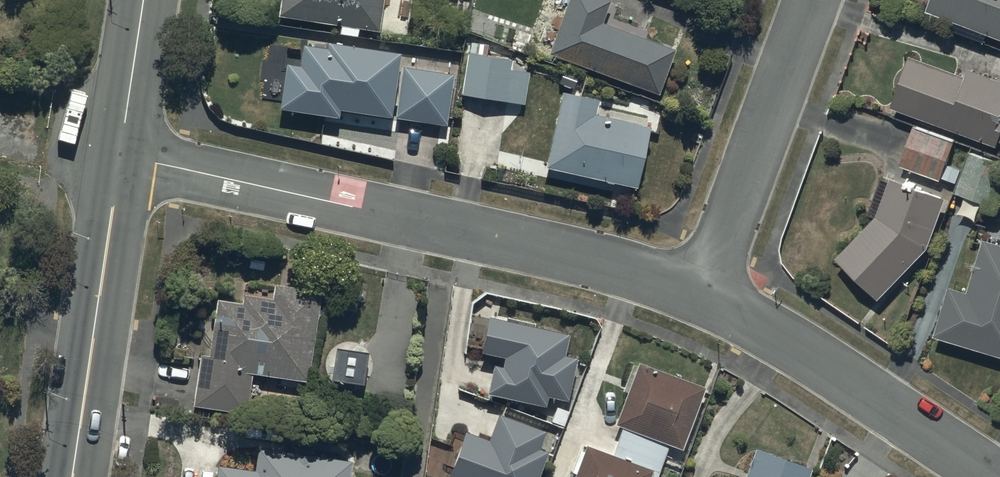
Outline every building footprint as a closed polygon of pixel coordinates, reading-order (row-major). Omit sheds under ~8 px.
[(280,20),(341,28),(340,36),(358,38),(359,32),(380,35),(385,0),(283,0),(280,20)] [(608,9),(610,4),(599,0),(574,0),(554,53),(657,92),(672,53),(646,43),(649,34),(612,20),(616,12),(608,9)] [(928,13),(999,40),(999,0),(933,0),(928,13)] [(402,57),(330,47),(329,54),(304,50),(301,71),(289,70),(283,115),(339,123),(341,114),(446,129),(454,78),(400,70),(402,57)] [(511,61),(466,54),(460,97),(525,107),(529,75),(509,72),(511,61)] [(891,110),(998,149),(999,144),(999,85),(968,73),(966,78),(910,58),(891,110)] [(598,104),(561,96),(546,170),(637,188),(649,131),(595,120),(598,104)] [(957,144),(914,129),(900,169),(941,184),(942,180),(956,186),(961,173),(948,168),(957,144)] [(972,155),(957,195),(993,209),(999,191),(999,166),(972,155)] [(891,180),(877,217),(835,261),(878,303),(927,253),(947,202),(891,180)] [(984,243),(967,296),(949,291),(934,339),(999,360),(999,248),(984,243)] [(244,307),(217,303),(210,359),(202,358),(195,411),(249,418),(254,376),(309,382),(320,295),(276,289),(275,301),(246,297),(244,307)] [(569,339),(488,321),(480,356),(504,361),(502,374),(494,372),(488,397),(545,410),(547,400),(566,404),(575,363),(564,361),(569,339)] [(368,356),(337,353),(334,383),(365,386),(368,356)] [(623,430),(611,460),(586,450),(575,476),(657,476),(668,447),(682,453),(706,392),(637,365),(613,426),(623,430)] [(462,437),(448,476),(540,476),(548,455),(537,451),(543,436),(499,420),(489,446),(462,437)] [(810,472),(753,452),(745,476),(809,476),(810,472)] [(226,470),(225,476),(358,476),(359,470),(266,457),(263,475),(226,470)]
